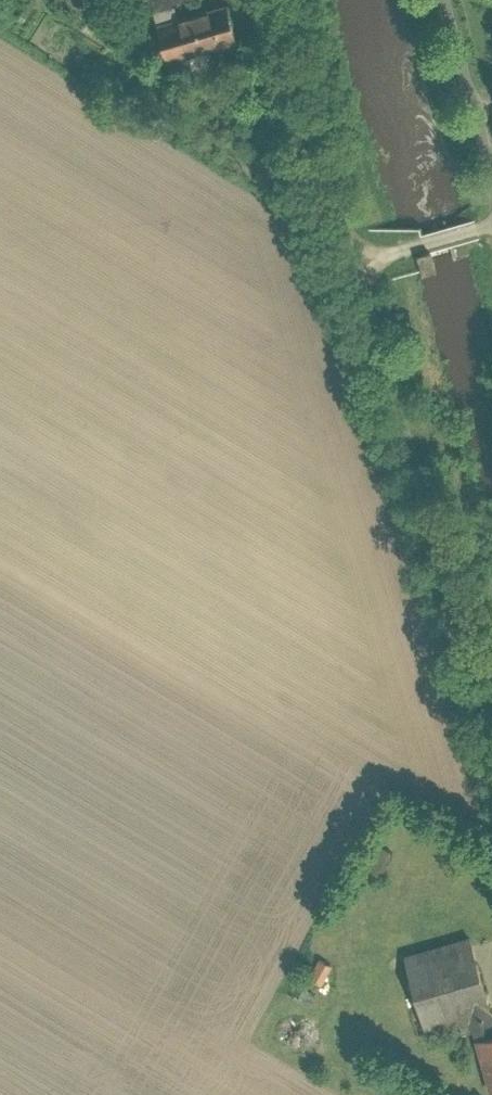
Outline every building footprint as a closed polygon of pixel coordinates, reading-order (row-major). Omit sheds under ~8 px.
[(169,28),(178,59),(244,41),(235,10),(169,28)] [(484,930),(407,954),(429,1024),(491,1004),(491,955),(484,930)] [(317,953),(301,998),(320,1004),(336,959),(317,953)]
